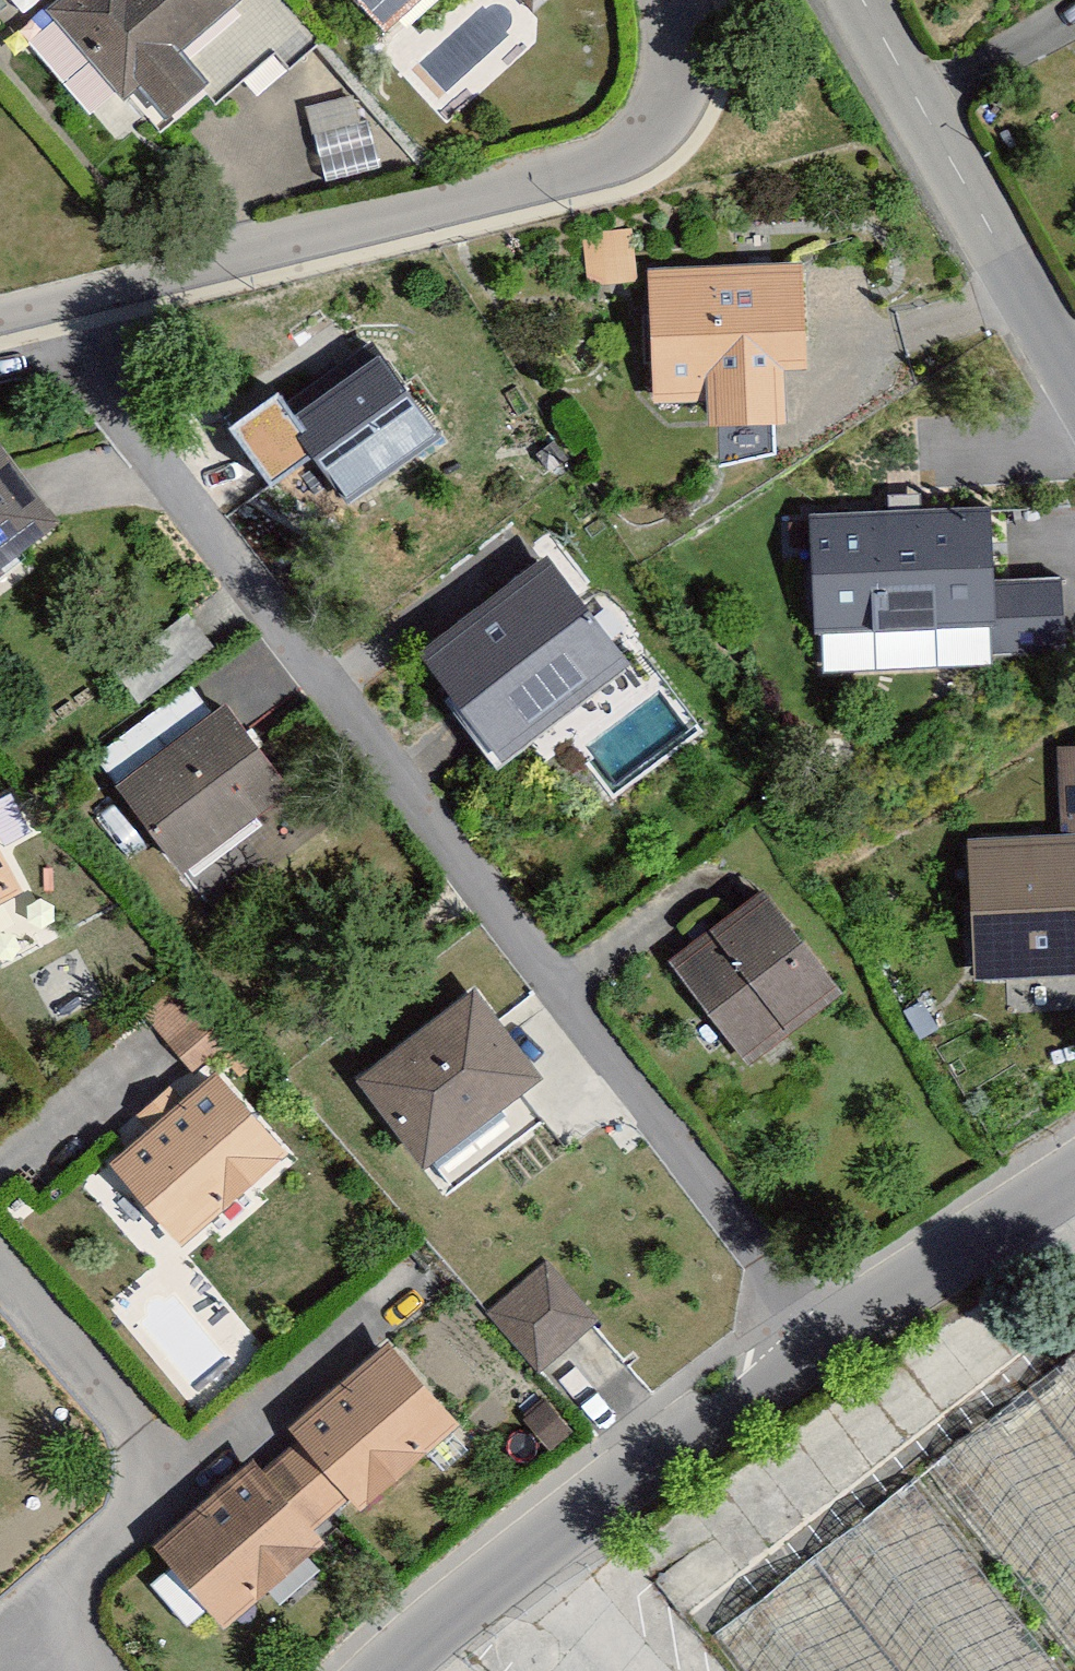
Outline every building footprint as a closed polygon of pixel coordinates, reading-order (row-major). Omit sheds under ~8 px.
[(49,27),(132,123),(148,109),(171,136),(213,99),(187,69),(245,19),(229,0),(81,0),(49,27)] [(404,36),(444,0),(371,0),(404,36)] [(803,264),(648,274),(657,404),(716,400),(718,432),(814,426),(803,264)] [(450,444),(367,326),(256,402),(339,521),(450,444)] [(74,531),(0,439),(0,590),(74,531)] [(991,495),(797,511),(807,638),(1002,623),(991,495)] [(636,668),(549,559),(423,658),(510,768),(636,668)] [(232,700),(117,786),(198,894),(313,808),(232,700)] [(963,843),(969,983),(1074,979),(1074,741),(1057,742),(1061,839),(963,843)] [(35,907),(0,846),(0,927),(35,907)] [(858,1001),(773,882),(664,960),(749,1078),(858,1001)] [(477,977),(353,1072),(435,1178),(559,1083),(477,977)] [(187,989),(143,1028),(197,1088),(240,1049),(187,989)] [(223,1087),(115,1177),(185,1259),(292,1169),(223,1087)] [(600,1335),(548,1274),(489,1325),(541,1385),(600,1335)] [(696,1625),(734,1670),(1074,1670),(1074,1340),(696,1625)] [(390,1355),(157,1561),(233,1646),(466,1440),(390,1355)]
